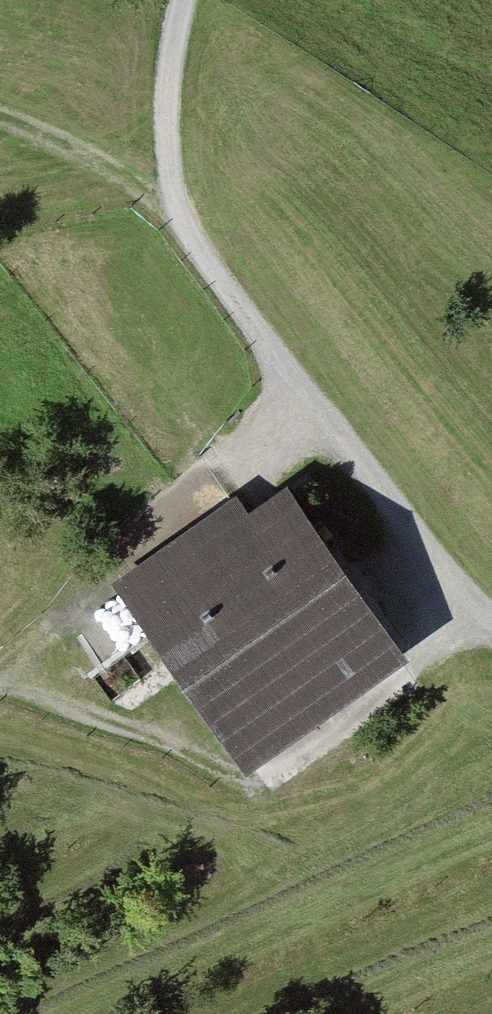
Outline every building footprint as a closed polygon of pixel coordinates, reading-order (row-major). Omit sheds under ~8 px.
[(247,762),(409,647),(288,477),(248,505),(236,488),(114,575),(247,762)]
